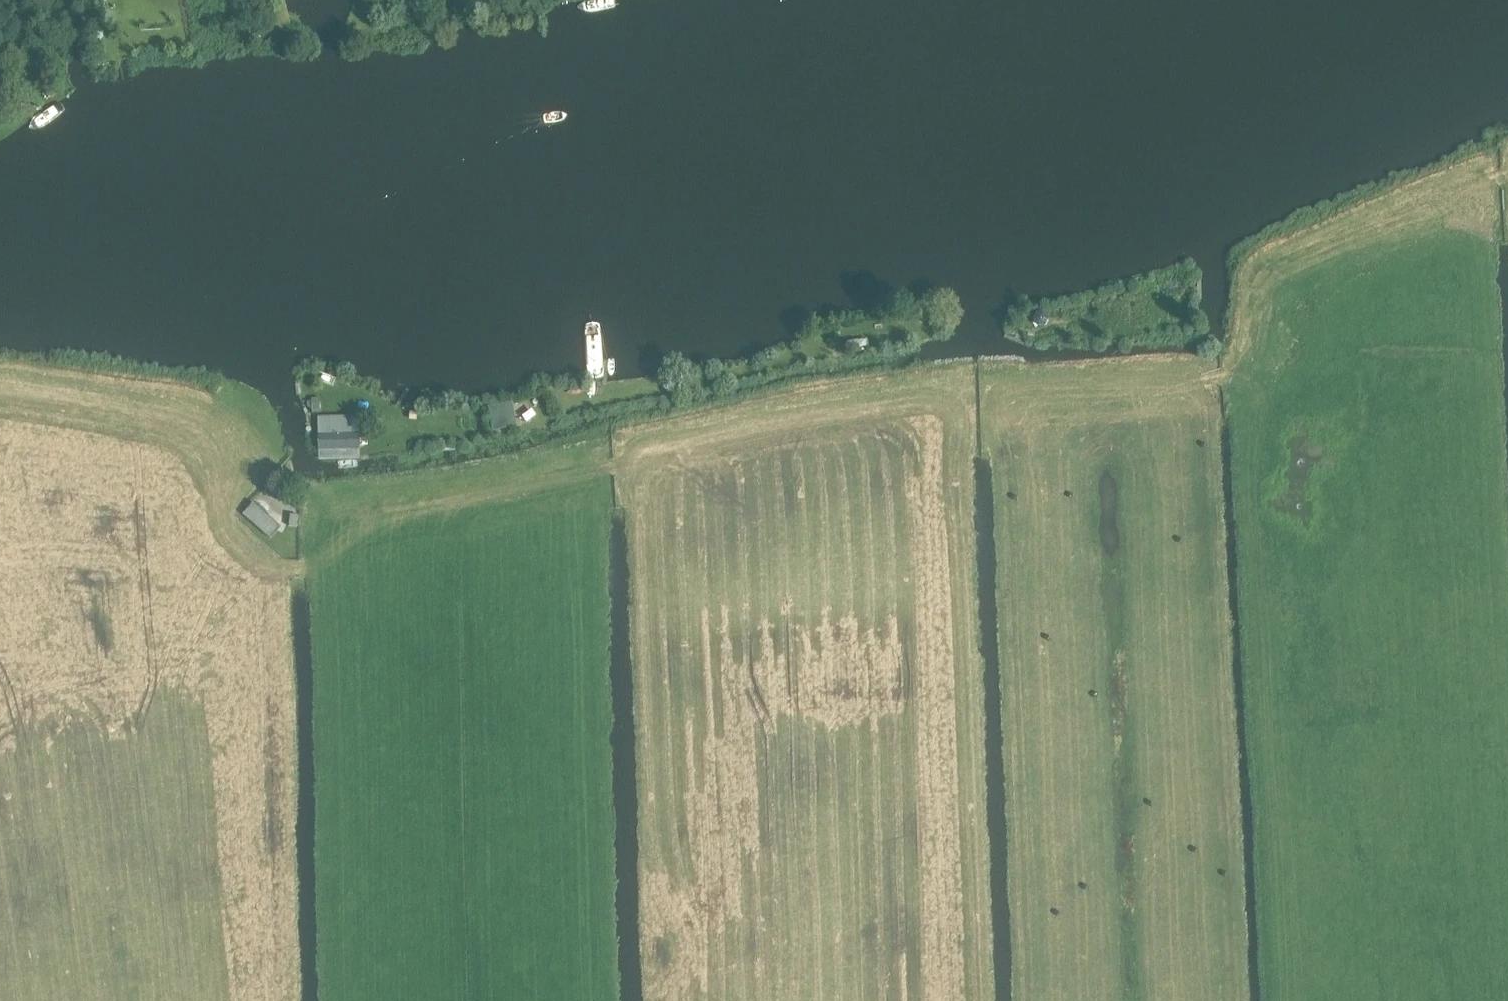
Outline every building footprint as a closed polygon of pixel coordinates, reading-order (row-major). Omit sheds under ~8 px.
[(1045,314),(1039,314),(1036,319),(1039,324),(1045,324),(1049,319),(1045,314)] [(488,406),(493,430),(517,426),(513,402),(488,406)] [(361,450),(361,416),(318,417),(319,452),(361,450)] [(270,538),(281,527),(253,502),(242,514),(270,538)] [(289,527),(298,527),(299,515),(290,514),(289,527)]
